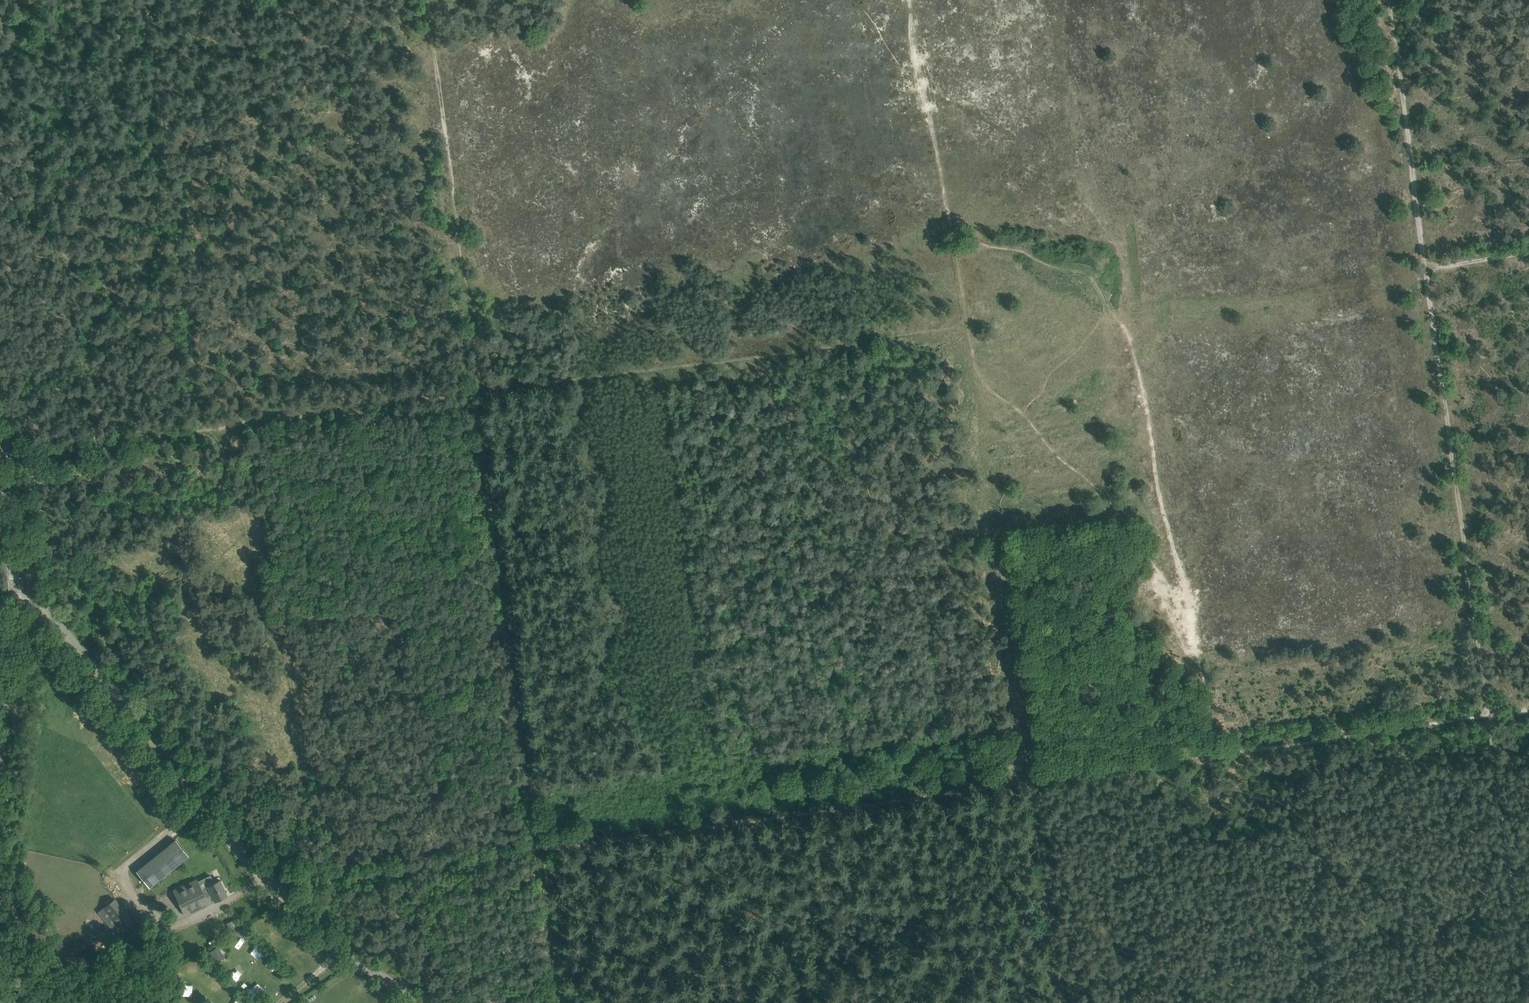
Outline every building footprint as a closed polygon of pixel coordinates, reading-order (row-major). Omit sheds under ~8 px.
[(175,840),(135,871),(148,888),(189,856),(175,840)] [(227,895),(220,880),(201,888),(197,879),(174,890),(185,915),(208,904),(206,899),(213,896),(215,901),(227,895)] [(97,912),(114,933),(132,921),(114,899),(97,912)] [(209,951),(216,962),(225,957),(219,945),(209,951)]
